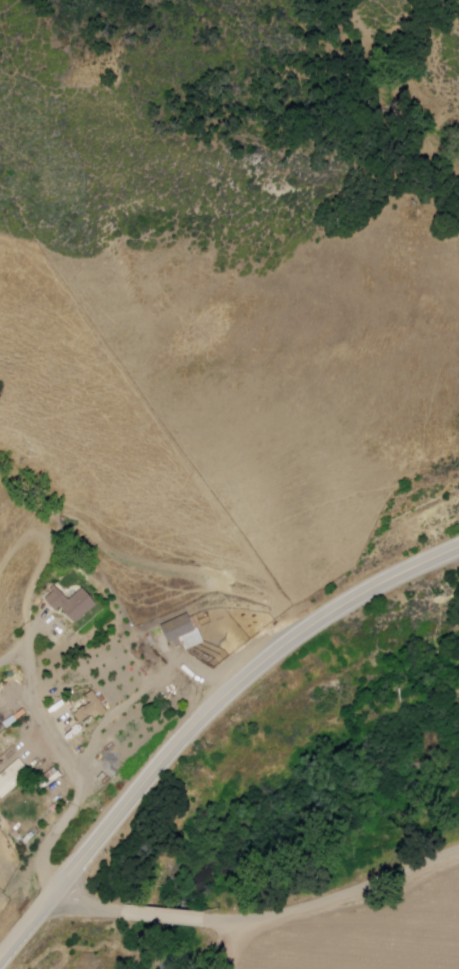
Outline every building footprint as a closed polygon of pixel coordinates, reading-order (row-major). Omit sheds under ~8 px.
[(84,589),(98,604),(77,623),(62,606),(57,611),(46,600),(59,589),(70,601),(84,589)] [(162,626),(171,643),(198,630),(190,613),(162,626)] [(95,691),(103,703),(106,700),(110,705),(107,707),(110,712),(104,717),(102,715),(98,718),(95,713),(82,723),(76,715),(93,703),(88,696),(95,691)] [(0,777),(0,794),(5,799),(34,772),(21,758),(0,777)] [(34,783),(40,790),(57,774),(51,767),(34,783)]
